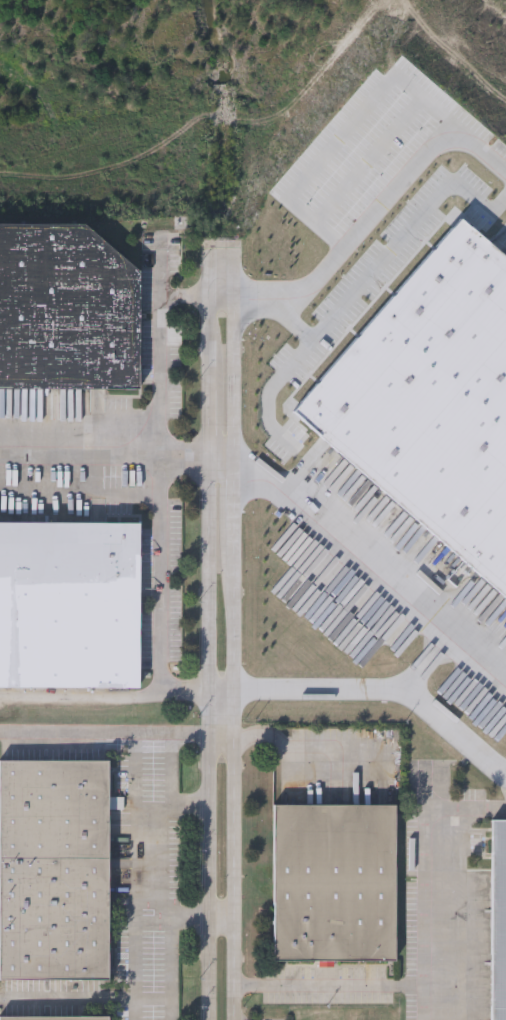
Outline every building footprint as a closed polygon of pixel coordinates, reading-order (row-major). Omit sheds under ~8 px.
[(453,215),(505,261),(505,600),(286,408),(453,215)] [(106,390),(0,390),(0,225),(79,225),(138,271),(138,396),(106,396),(106,390)] [(141,687),(0,686),(0,521),(142,522),(141,687)] [(110,980),(0,981),(0,762),(108,761),(110,980)] [(269,808),(396,808),(395,958),(269,958),(269,808)] [(488,820),(505,820),(505,1019),(487,1019),(488,820)]
